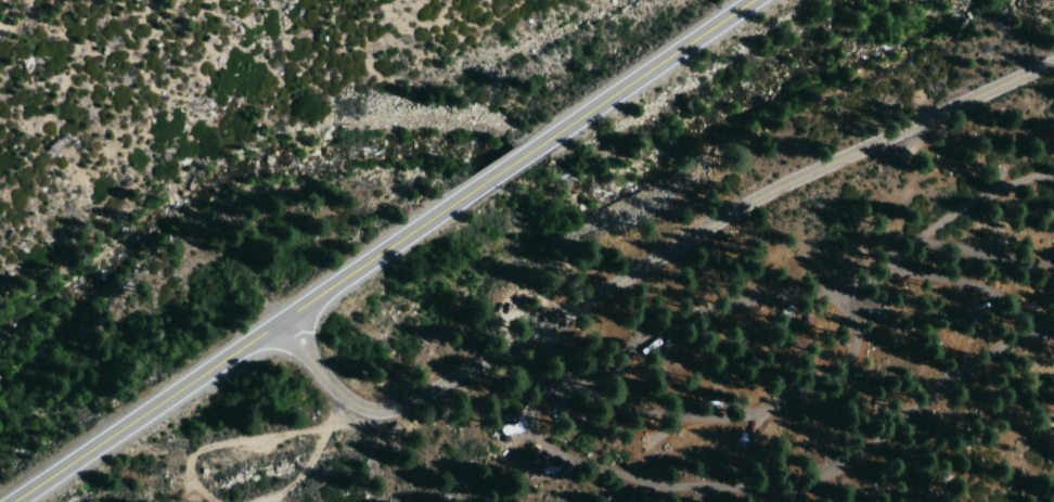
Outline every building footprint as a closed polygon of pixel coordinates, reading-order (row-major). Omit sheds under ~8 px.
[(864,307),(882,309),(879,319),(863,317),(864,307)] [(525,429),(500,428),(500,438),(524,439),(525,429)]
